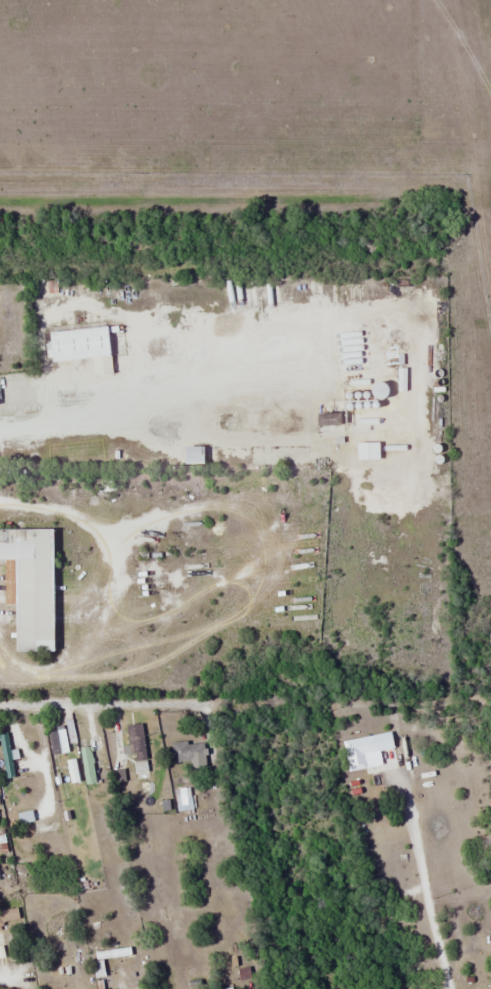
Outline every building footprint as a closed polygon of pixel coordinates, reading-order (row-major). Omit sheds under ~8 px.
[(358,277),(339,277),(339,300),(358,300),(358,277)] [(110,373),(109,355),(123,354),(121,326),(47,331),(49,360),(91,358),(92,374),(110,373)] [(314,424),(337,424),(337,413),(314,413),(314,424)] [(201,446),(181,446),(181,463),(201,463),(201,446)] [(50,528),(0,528),(0,559),(3,559),(3,605),(12,605),(12,651),(50,651),(50,528)] [(89,737),(78,738),(76,719),(67,721),(69,742),(79,741),(84,784),(95,783),(89,737)] [(128,753),(132,752),(133,762),(147,760),(142,723),(125,725),(128,753)] [(70,749),(60,724),(44,730),(54,756),(70,749)] [(342,740),(346,770),(365,767),(363,753),(393,749),(390,732),(342,740)] [(7,733),(0,735),(0,745),(6,778),(15,777),(12,759),(18,758),(16,749),(10,750),(7,733)] [(171,742),(172,761),(206,760),(205,741),(171,742)] [(32,821),(28,798),(14,800),(18,823),(32,821)] [(0,910),(0,929),(2,929),(2,920),(18,920),(18,910),(0,910)]
